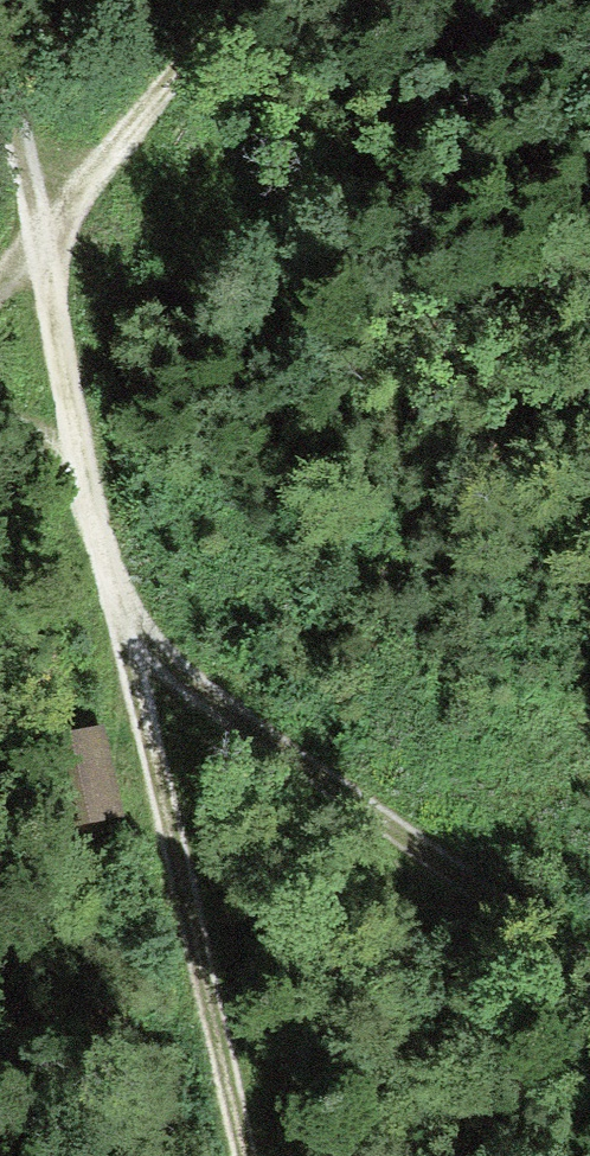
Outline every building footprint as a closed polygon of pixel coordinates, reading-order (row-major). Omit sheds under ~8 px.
[(101,741),(34,762),(58,839),(126,818),(101,741)]
